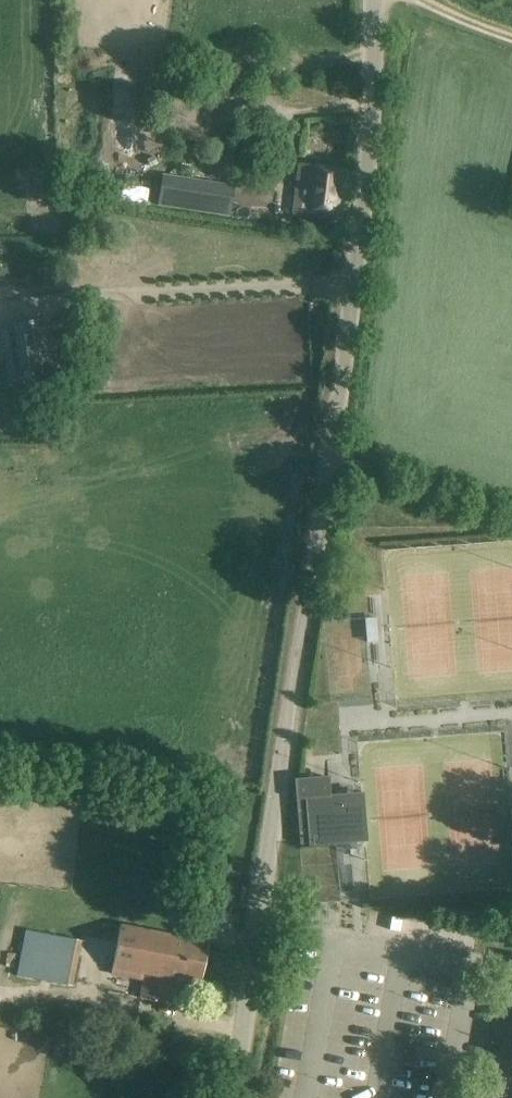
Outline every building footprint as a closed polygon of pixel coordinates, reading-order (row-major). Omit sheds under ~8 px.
[(300,166),(293,213),(309,218),(309,219),(340,223),(348,173),(300,166)] [(191,208),(195,178),(162,173),(157,204),(191,208)] [(124,185),(124,205),(150,205),(150,186),(124,185)] [(15,325),(15,326),(2,328),(10,385),(36,382),(33,364),(51,362),(45,321),(15,325)] [(38,386),(50,403),(60,396),(48,379),(38,386)] [(330,779),(295,780),(296,803),(298,803),(301,845),(347,842),(354,841),(361,841),(367,840),(364,795),(358,795),(330,797),(330,779)] [(115,967),(143,973),(138,998),(165,1003),(170,978),(200,984),(208,944),(123,927),(115,967)] [(21,976),(73,986),(82,941),(31,930),(21,976)]
